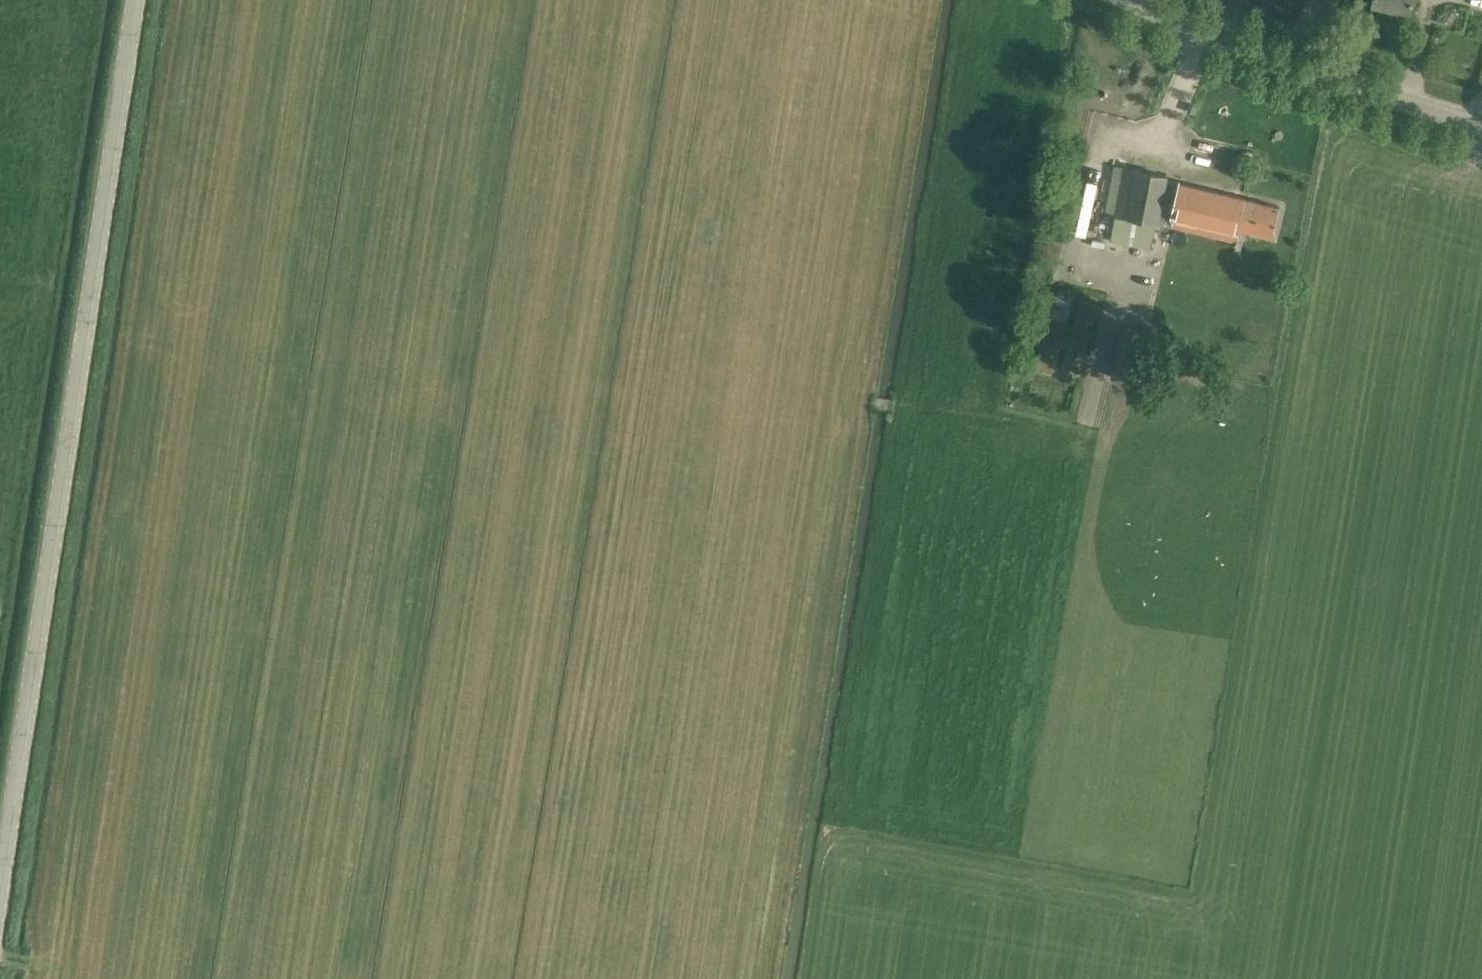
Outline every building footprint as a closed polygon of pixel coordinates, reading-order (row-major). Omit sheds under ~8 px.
[(1373,4),(1411,13),(1414,0),(1374,0),(1373,4)] [(1115,216),(1110,240),(1151,249),(1156,223),(1170,226),(1232,240),(1230,245),(1235,246),(1240,228),(1273,236),(1280,207),(1165,179),(1166,175),(1125,168),(1130,145),(1108,141),(1104,164),(1114,166),(1105,214),(1115,216)] [(1227,268),(1231,252),(1218,249),(1214,265),(1227,268)] [(1039,372),(1091,382),(1109,288),(1057,278),(1039,372)] [(1150,331),(1121,326),(1111,377),(1141,383),(1150,331)]
